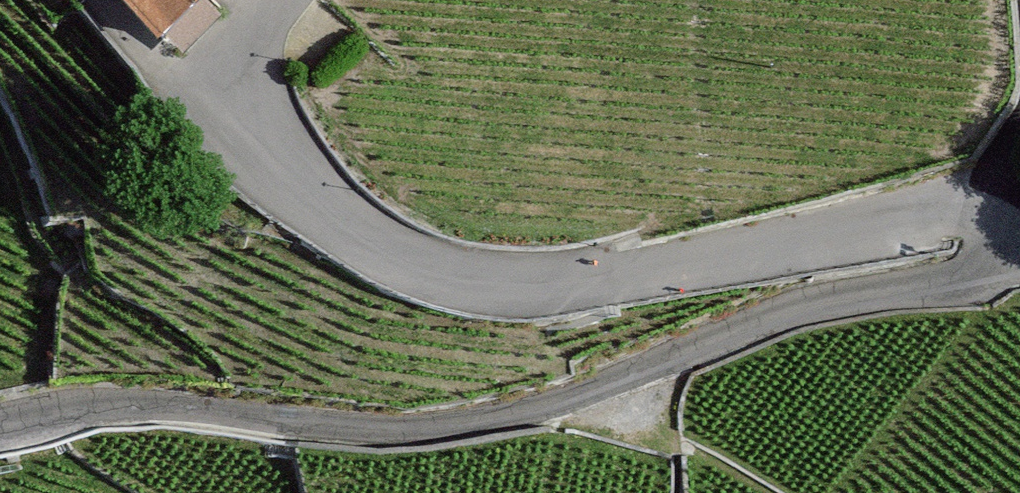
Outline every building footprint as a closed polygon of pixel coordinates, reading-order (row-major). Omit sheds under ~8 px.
[(159,34),(195,0),(126,0),(159,34)]
